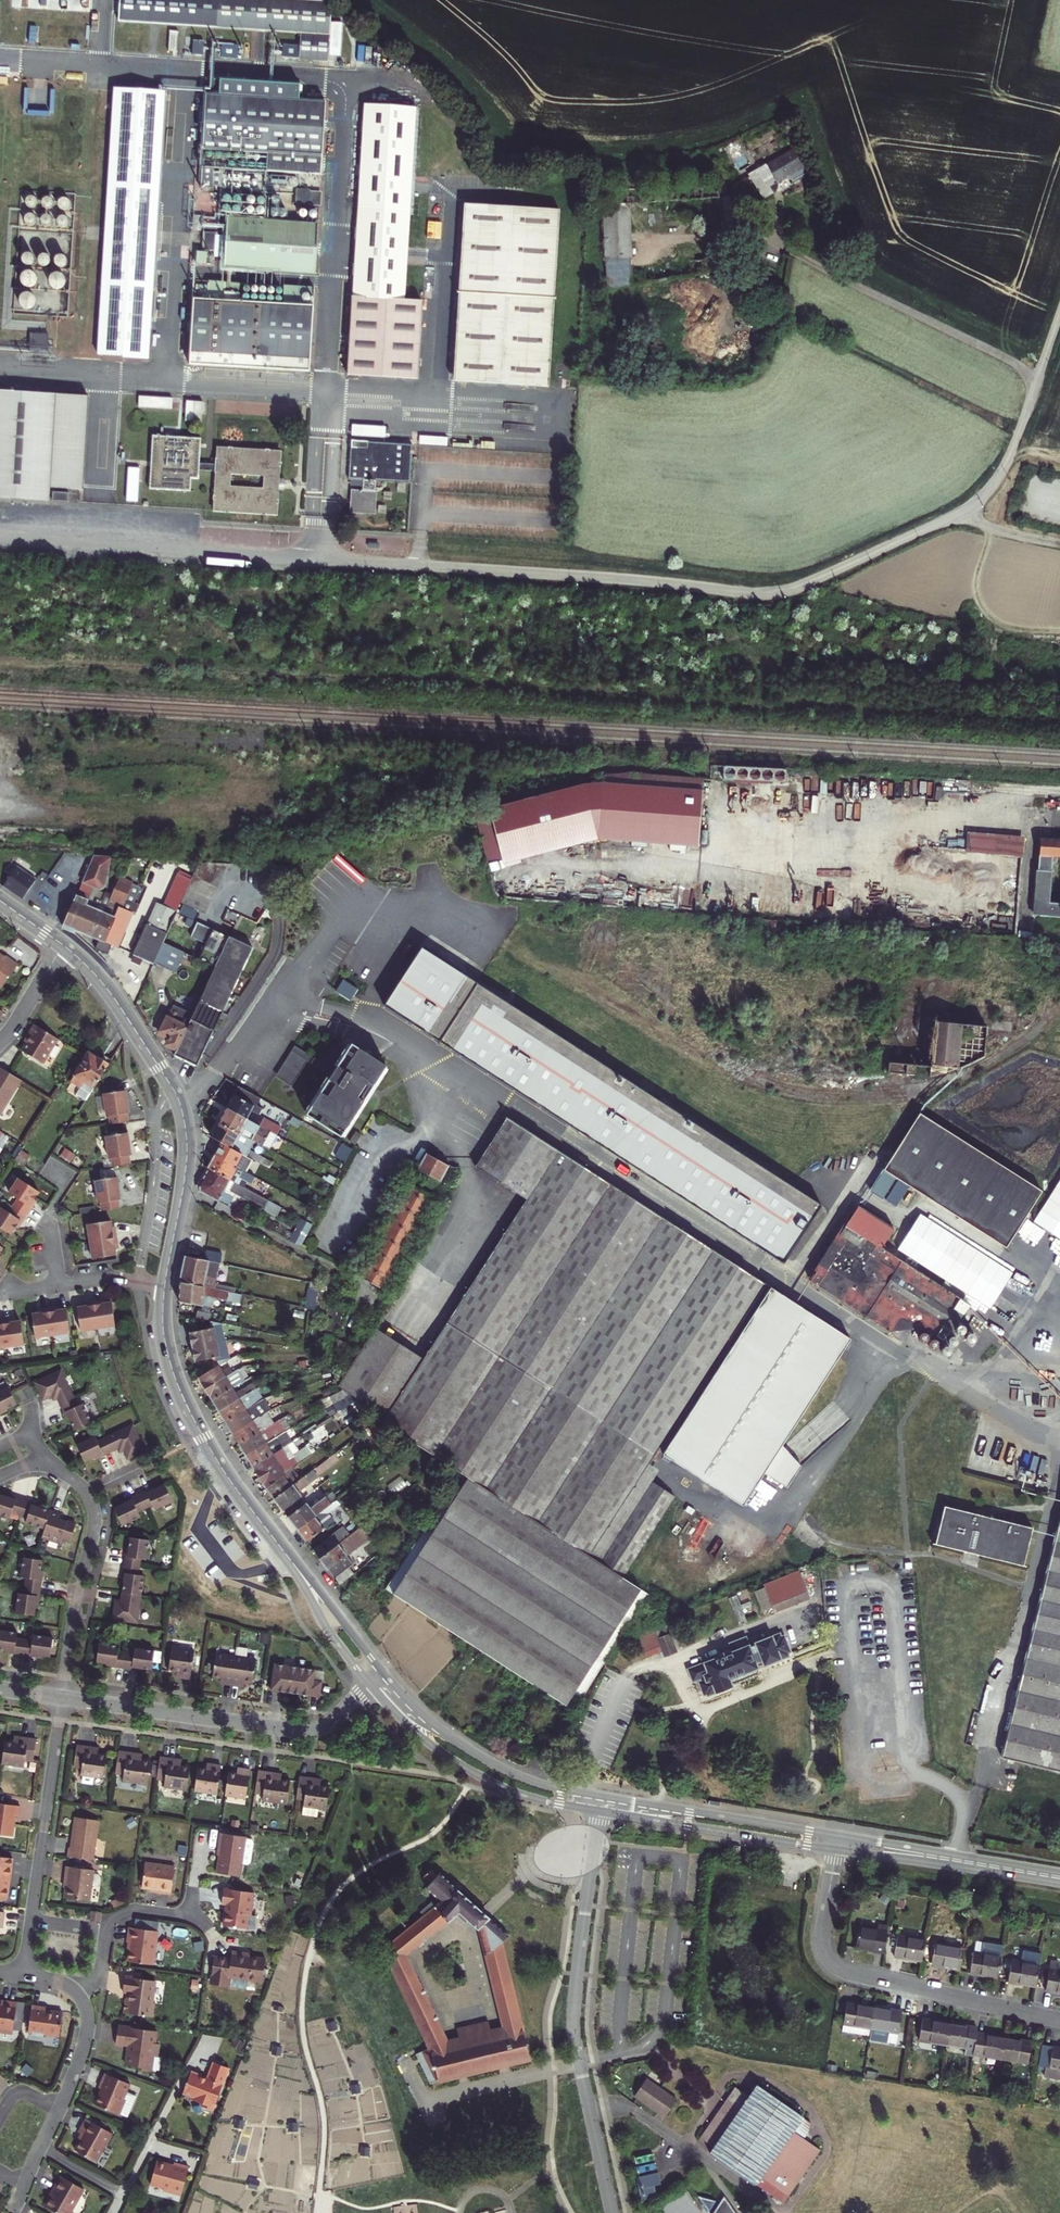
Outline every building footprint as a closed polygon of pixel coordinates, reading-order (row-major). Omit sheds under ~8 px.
[(114,18),(296,29),(294,53),(324,55),(327,0),(115,0),(114,18)] [(177,28),(176,42),(191,43),(192,29),(177,28)] [(162,85),(110,82),(94,352),(146,355),(162,85)] [(203,85),(198,162),(197,184),(206,185),(206,184),(211,184),(212,164),(319,170),(323,92),(203,85)] [(345,372),(414,376),(418,301),(400,300),(412,103),(362,100),(345,372)] [(752,173),(766,197),(775,191),(772,185),(805,166),(795,148),(761,168),(752,173)] [(28,159),(27,159),(26,158),(24,159),(23,159),(22,160),(21,161),(21,162),(20,163),(21,165),(21,166),(22,167),(23,168),(24,168),(26,169),(27,168),(28,168),(29,167),(30,166),(30,165),(31,164),(31,162),(30,161),(29,160),(28,159)] [(26,180),(25,179),(23,179),(22,179),(21,180),(20,181),(19,182),(18,183),(18,184),(18,185),(19,187),(20,188),(21,189),(22,189),(23,189),(24,189),(26,189),(27,188),(27,187),(28,186),(28,184),(28,183),(27,182),(27,181),(26,180)] [(44,182),(43,181),(42,181),(41,181),(39,182),(38,183),(37,184),(37,185),(37,186),(37,188),(37,189),(38,190),(39,191),(40,191),(42,191),(43,191),(44,191),(45,190),(46,189),(47,188),(47,186),(47,185),(46,184),(46,183),(44,182)] [(67,184),(66,184),(64,184),(63,184),(62,184),(61,185),(60,186),(59,187),(59,189),(59,190),(60,191),(61,192),(62,193),(63,193),(64,194),(66,193),(67,193),(68,192),(69,191),(69,190),(69,189),(69,187),(69,186),(68,185),(67,184)] [(294,203),(321,204),(322,189),(295,187),(294,203)] [(632,189),(602,192),(610,283),(640,280),(632,189)] [(24,199),(23,199),(22,199),(21,199),(19,199),(18,200),(18,201),(17,202),(17,203),(17,205),(18,206),(18,207),(19,208),(21,208),(22,208),(23,208),(24,208),(25,207),(26,206),(27,205),(27,203),(27,202),(26,201),(25,200),(24,199)] [(44,201),(43,201),(41,201),(40,201),(39,201),(37,202),(36,203),(36,205),(36,206),(36,208),(36,209),(37,210),(38,211),(40,211),(41,212),(43,212),(44,211),(45,210),(46,209),(47,208),(47,206),(47,205),(46,203),(45,202),(44,201)] [(67,203),(65,202),(64,202),(62,202),(61,203),(60,204),(59,205),(58,206),(58,208),(58,209),(59,211),(60,212),(61,213),(62,213),(64,213),(65,213),(67,213),(68,212),(69,211),(69,209),(69,208),(69,206),(69,205),(68,204),(67,203)] [(438,292),(433,379),(527,385),(532,299),(537,210),(443,205),(438,292)] [(317,219),(223,214),(220,265),(314,271),(317,219)] [(24,225),(22,224),(21,224),(19,224),(17,225),(16,226),(15,227),(14,228),(14,230),(14,232),(15,233),(16,235),(17,236),(19,236),(21,237),(22,236),(24,236),(25,235),(26,233),(27,232),(27,230),(27,228),(26,227),(25,226),(24,225)] [(43,228),(41,227),(40,227),(38,227),(36,228),(35,229),(34,230),(33,232),(33,233),(33,235),(34,236),(35,238),(36,239),(38,240),(39,240),(41,240),(43,239),(44,238),(45,237),(46,235),(46,233),(46,232),(45,230),(44,229),(43,228)] [(64,230),(63,229),(61,229),(59,229),(58,230),(56,231),(55,232),(55,234),(54,235),(55,237),(55,239),(56,240),(57,241),(59,242),(61,242),(62,242),(64,241),(65,240),(66,239),(67,237),(67,235),(67,234),(66,232),(65,231),(64,230)] [(193,250),(191,262),(203,264),(205,253),(193,250)] [(21,257),(20,256),(18,256),(17,256),(15,257),(14,258),(13,259),(12,260),(12,262),(12,264),(12,265),(14,267),(15,268),(16,268),(18,269),(20,268),(21,268),(23,267),(24,265),(24,264),(25,262),(24,261),(24,259),(23,258),(21,257)] [(40,260),(39,259),(37,259),(35,259),(34,260),(33,261),(31,262),(31,263),(31,265),(31,267),(31,268),(32,270),(34,271),(35,271),(37,272),(39,271),(40,271),(42,270),(43,268),(43,267),(44,265),(43,264),(43,262),(42,261),(40,260)] [(62,263),(60,262),(59,262),(57,262),(56,263),(54,264),(53,265),(53,267),(52,268),(53,270),(53,272),(54,273),(56,274),(57,275),(59,275),(60,275),(62,274),(63,273),(64,272),(65,270),(65,268),(65,267),(64,265),(63,264),(62,263)] [(220,297),(221,280),(206,279),(205,296),(200,295),(190,295),(187,352),(197,352),(308,358),(311,303),(280,300),(235,297),(220,297)] [(221,280),(220,297),(235,297),(236,281),(221,280)] [(281,284),(280,300),(311,303),(311,286),(281,284)] [(28,327),(27,340),(44,341),(45,328),(28,327)] [(0,390),(0,494),(77,500),(85,397),(0,390)] [(137,395),(137,405),(174,407),(174,397),(137,395)] [(184,418),(207,419),(207,400),(184,399),(184,418)] [(351,433),(372,434),(372,425),(351,424),(351,433)] [(204,440),(156,437),(153,491),(193,493),(194,480),(202,480),(202,472),(202,464),(204,440)] [(346,444),(346,451),(353,452),(355,452),(355,444),(346,444)] [(354,493),(352,516),(378,518),(380,495),(377,495),(378,485),(381,485),(383,459),(383,454),(371,453),(372,446),(355,444),(355,452),(353,452),(353,457),(351,483),(366,484),(365,494),(354,493)] [(372,446),(371,453),(383,454),(388,454),(389,447),(372,446)] [(280,517),(284,455),(220,449),(219,465),(218,474),(215,512),(280,517)] [(139,504),(140,463),(126,463),(124,503),(139,504)] [(202,464),(202,472),(218,474),(219,465),(202,464)] [(605,837),(704,842),(706,787),(607,783),(473,815),(488,867),(605,837)] [(964,831),(964,852),(1021,853),(1022,832),(964,831)] [(1033,917),(1059,920),(1059,905),(1049,904),(1052,859),(1059,860),(1059,842),(1040,840),(1039,858),(1038,858),(1037,873),(1035,873),(1033,917)] [(113,855),(92,854),(80,884),(96,891),(97,888),(102,886),(113,855)] [(198,860),(191,874),(215,885),(226,861),(198,860)] [(3,886),(24,899),(36,880),(15,866),(3,886)] [(190,876),(179,871),(164,905),(175,910),(179,901),(185,888),(190,876)] [(190,876),(185,888),(209,899),(215,885),(191,874),(190,876)] [(117,879),(112,893),(93,938),(98,940),(94,949),(107,955),(111,946),(112,946),(128,909),(128,908),(122,906),(130,885),(117,879)] [(92,899),(96,891),(80,884),(63,927),(75,932),(75,930),(85,934),(98,902),(92,899)] [(185,888),(179,901),(203,912),(209,899),(185,888)] [(100,902),(98,902),(85,934),(93,938),(112,893),(105,890),(100,902)] [(164,905),(156,901),(133,953),(152,961),(161,941),(175,910),(164,905)] [(128,908),(128,909),(134,912),(137,905),(131,903),(128,908)] [(215,967),(190,1019),(177,1048),(173,1055),(197,1067),(252,947),(210,927),(196,921),(189,935),(205,942),(197,958),(215,967)] [(481,979),(420,938),(381,996),(780,1262),(817,1204),(481,979)] [(175,972),(184,952),(161,941),(152,961),(175,972)] [(3,991),(18,968),(5,959),(4,961),(0,958),(0,989),(3,991)] [(170,1009),(160,1033),(170,1037),(167,1043),(177,1048),(190,1019),(170,1009)] [(961,1019),(934,1016),(930,1058),(957,1062),(961,1019)] [(23,1054),(28,1057),(43,1066),(59,1042),(35,1027),(30,1036),(32,1038),(28,1046),(23,1054)] [(387,1066),(374,1058),(353,1046),(337,1072),(333,1079),(329,1085),(363,1105),(387,1066)] [(297,1049),(290,1061),(306,1071),(310,1065),(333,1079),(337,1072),(314,1058),(297,1049)] [(906,1063),(895,1062),(895,1072),(915,1072),(915,1051),(906,1051),(906,1063)] [(99,1062),(87,1054),(69,1083),(80,1089),(83,1083),(94,1090),(108,1067),(99,1062)] [(290,1061),(279,1079),(295,1089),(306,1071),(290,1061)] [(0,1070),(0,1118),(2,1119),(22,1083),(15,1079),(0,1070)] [(94,1090),(83,1083),(80,1089),(90,1096),(94,1090)] [(344,1138),(363,1105),(329,1085),(310,1117),(344,1138)] [(241,1088),(237,1095),(253,1104),(257,1097),(241,1088)] [(111,1126),(128,1123),(127,1114),(129,1114),(126,1092),(104,1095),(107,1117),(109,1117),(111,1126)] [(281,1106),(286,1098),(277,1092),(271,1100),(281,1106)] [(237,1095),(230,1108),(264,1127),(268,1119),(255,1111),(258,1106),(253,1104),(237,1095)] [(230,1108),(222,1123),(252,1140),(256,1133),(267,1139),(271,1131),(264,1127),(230,1108)] [(531,1199),(442,1334),(651,1459),(727,1344),(766,1286),(513,1117),(481,1166),(531,1199)] [(222,1123),(213,1138),(249,1158),(258,1143),(252,1140),(222,1123)] [(869,1189),(983,1264),(1020,1208),(907,1133),(869,1189)] [(113,1168),(131,1165),(129,1157),(132,1156),(128,1134),(106,1137),(110,1160),(112,1159),(113,1168)] [(340,1142),(335,1154),(345,1158),(350,1146),(340,1142)] [(426,1151),(415,1169),(428,1176),(438,1158),(426,1151)] [(217,1154),(208,1169),(230,1181),(235,1174),(242,1179),(244,1176),(249,1179),(252,1174),(217,1154)] [(449,1164),(438,1158),(428,1176),(439,1182),(449,1164)] [(199,1185),(203,1194),(238,1214),(245,1200),(264,1211),(269,1202),(230,1181),(208,1169),(199,1185)] [(1033,1220),(1026,1216),(1016,1233),(1037,1244),(1044,1231),(1056,1237),(1051,1247),(1059,1252),(1059,1171),(1033,1220)] [(419,1176),(415,1181),(433,1191),(436,1186),(419,1176)] [(103,1212),(120,1210),(119,1201),(122,1200),(118,1178),(96,1182),(100,1204),(102,1204),(103,1212)] [(15,1208),(28,1217),(33,1209),(31,1208),(35,1202),(40,1194),(20,1181),(10,1195),(19,1201),(15,1208)] [(392,1184),(388,1192),(394,1195),(398,1188),(392,1184)] [(409,1184),(401,1199),(412,1205),(420,1190),(409,1184)] [(433,1196),(420,1190),(412,1205),(424,1212),(433,1196)] [(385,1197),(383,1200),(389,1204),(394,1195),(388,1192),(385,1197)] [(401,1199),(392,1214),(404,1220),(412,1205),(401,1199)] [(416,1227),(424,1212),(412,1205),(404,1220),(416,1227)] [(434,1207),(430,1215),(436,1218),(440,1210),(434,1207)] [(28,1217),(15,1208),(10,1215),(1,1209),(0,1211),(0,1229),(13,1237),(18,1229),(22,1223),(24,1224),(28,1217)] [(392,1214),(384,1230),(395,1236),(404,1220),(392,1214)] [(375,1215),(371,1223),(378,1226),(381,1219),(375,1215)] [(430,1215),(425,1223),(431,1227),(433,1223),(436,1218),(430,1215)] [(407,1243),(416,1227),(404,1220),(395,1236),(407,1243)] [(302,1221),(291,1242),(301,1248),(313,1227),(302,1221)] [(91,1243),(118,1239),(117,1230),(114,1231),(112,1222),(89,1226),(91,1243)] [(371,1223),(367,1230),(373,1234),(378,1226),(371,1223)] [(875,1241),(879,1245),(892,1228),(888,1225),(875,1241)] [(830,1243),(824,1252),(810,1274),(804,1283),(883,1336),(919,1333),(936,1345),(951,1323),(866,1267),(879,1249),(845,1226),(833,1244),(830,1243)] [(384,1230),(376,1246),(387,1252),(395,1236),(384,1230)] [(398,1259),(407,1243),(395,1236),(387,1252),(398,1259)] [(119,1247),(118,1239),(91,1243),(94,1260),(118,1256),(116,1247),(119,1247)] [(417,1239),(413,1246),(419,1249),(423,1242),(417,1239)] [(359,1246),(354,1254),(360,1258),(365,1249),(359,1246)] [(376,1246),(367,1261),(378,1268),(387,1252),(376,1246)] [(413,1246),(409,1254),(415,1257),(418,1251),(419,1249),(413,1246)] [(182,1255),(178,1282),(232,1293),(233,1288),(214,1284),(220,1254),(199,1249),(198,1258),(182,1255)] [(390,1274),(398,1259),(387,1252),(378,1268),(390,1274)] [(354,1254),(350,1262),(356,1266),(360,1258),(354,1254)] [(367,1261),(358,1278),(369,1284),(378,1268),(367,1261)] [(381,1290),(390,1274),(378,1268),(369,1284),(381,1290)] [(400,1270),(396,1277),(402,1281),(407,1273),(400,1270)] [(396,1277),(392,1285),(398,1289),(402,1281),(396,1277)] [(178,1282),(175,1301),(198,1306),(200,1296),(224,1301),(225,1298),(234,1300),(236,1294),(232,1293),(178,1282)] [(310,1284),(305,1309),(313,1311),(318,1286),(310,1284)] [(771,1290),(662,1455),(740,1507),(782,1444),(840,1358),(851,1343),(771,1290)] [(104,1302),(96,1303),(100,1330),(118,1327),(114,1303),(105,1305),(104,1302)] [(100,1330),(96,1303),(88,1304),(88,1307),(79,1309),(83,1332),(100,1330)] [(59,1309),(51,1311),(55,1337),(72,1334),(69,1311),(60,1312),(59,1309)] [(195,1310),(194,1318),(204,1320),(208,1321),(210,1313),(195,1310)] [(55,1337),(51,1311),(43,1312),(43,1315),(34,1317),(38,1340),(55,1337)] [(218,1323),(208,1321),(204,1320),(206,1329),(186,1333),(190,1347),(226,1339),(225,1335),(221,1336),(218,1323)] [(648,1598),(618,1578),(671,1498),(648,1484),(596,1564),(586,1557),(647,1466),(651,1459),(442,1334),(430,1352),(379,1320),(341,1378),(458,1472),(381,1588),(570,1713),(602,1665),(621,1638),(648,1598)] [(13,1322),(5,1323),(9,1350),(27,1347),(23,1323),(14,1325),(13,1322)] [(5,1323),(0,1324),(0,1351),(9,1350),(5,1323)] [(227,1343),(226,1339),(190,1347),(193,1362),(212,1357),(214,1365),(226,1358),(223,1344),(227,1343)] [(193,1378),(200,1389),(227,1373),(223,1368),(217,1372),(213,1366),(193,1378)] [(56,1394),(62,1406),(77,1398),(73,1391),(72,1392),(62,1372),(38,1383),(43,1395),(45,1399),(56,1394)] [(200,1389),(206,1400),(226,1388),(233,1384),(237,1383),(236,1382),(231,1373),(227,1373),(200,1389)] [(3,1411),(19,1404),(13,1393),(10,1387),(0,1392),(0,1416),(4,1414),(3,1411)] [(206,1400),(214,1412),(240,1396),(237,1390),(230,1394),(226,1388),(206,1400)] [(214,1412),(220,1422),(240,1410),(237,1404),(243,1401),(240,1396),(214,1412)] [(67,1415),(69,1414),(76,1429),(94,1421),(85,1403),(80,1405),(77,1398),(62,1406),(67,1415)] [(269,1398),(258,1402),(264,1413),(271,1410),(275,1409),(269,1398)] [(220,1422),(227,1433),(254,1417),(264,1413),(258,1402),(247,1406),(240,1410),(220,1422)] [(227,1433),(234,1444),(254,1432),(263,1426),(276,1420),(271,1410),(264,1413),(254,1417),(227,1433)] [(146,1451),(134,1426),(114,1436),(113,1435),(106,1439),(112,1453),(124,1447),(130,1459),(146,1451)] [(280,1431),(267,1439),(271,1445),(264,1449),(267,1453),(286,1441),(280,1431)] [(234,1444),(240,1455),(267,1439),(264,1434),(257,1438),(254,1432),(234,1444)] [(103,1457),(112,1453),(106,1439),(98,1442),(96,1437),(78,1446),(86,1462),(101,1455),(103,1457)] [(240,1455),(247,1465),(267,1453),(264,1449),(271,1445),(267,1439),(240,1455)] [(247,1465),(253,1476),(280,1459),(277,1454),(270,1459),(267,1453),(247,1465)] [(253,1476),(260,1488),(280,1474),(277,1469),(283,1465),(280,1459),(253,1476)] [(647,1466),(586,1557),(596,1564),(648,1484),(656,1472),(647,1466)] [(260,1488),(269,1500),(286,1487),(283,1481),(295,1473),(292,1468),(289,1470),(288,1468),(280,1474),(260,1488)] [(269,1500),(277,1510),(296,1495),(293,1491),(304,1483),(299,1477),(286,1487),(269,1500)] [(147,1509),(154,1506),(156,1511),(174,1502),(166,1485),(151,1492),(150,1489),(140,1494),(147,1509)] [(283,1516),(293,1529),(317,1511),(321,1508),(332,1500),(333,1499),(327,1492),(307,1507),(303,1502),(283,1516)] [(14,1511),(21,1513),(26,1499),(15,1496),(15,1498),(0,1493),(0,1511),(12,1515),(14,1511)] [(142,1517),(140,1512),(147,1509),(140,1494),(130,1499),(131,1501),(115,1508),(124,1526),(142,1517)] [(27,1520),(46,1527),(51,1511),(36,1506),(36,1503),(26,1499),(21,1513),(29,1515),(27,1520)] [(335,1504),(332,1500),(321,1508),(324,1513),(335,1504)] [(938,1505),(928,1544),(1016,1568),(1027,1529),(990,1519),(972,1514),(938,1505)] [(992,1753),(1023,1762),(1059,1772),(1059,1507),(992,1753)] [(72,1539),(77,1524),(61,1519),(63,1515),(51,1511),(46,1527),(44,1535),(63,1541),(64,1536),(68,1538),(72,1539)] [(293,1529),(302,1541),(326,1523),(317,1511),(293,1529)] [(332,1532),(338,1539),(348,1532),(347,1530),(350,1528),(346,1522),(332,1532)] [(314,1558),(327,1575),(338,1566),(334,1559),(341,1554),(339,1550),(354,1539),(362,1533),(357,1525),(348,1532),(338,1539),(334,1543),(314,1558)] [(308,1550),(314,1558),(334,1543),(329,1534),(308,1550)] [(127,1554),(125,1565),(141,1568),(142,1560),(147,1561),(151,1541),(131,1538),(128,1555),(127,1554)] [(327,1575),(329,1578),(345,1566),(349,1564),(342,1555),(341,1554),(334,1559),(338,1566),(327,1575)] [(21,1578),(27,1579),(25,1587),(42,1589),(43,1578),(41,1578),(43,1561),(24,1558),(21,1578)] [(123,1576),(126,1576),(124,1592),(139,1595),(141,1595),(145,1576),(140,1575),(141,1568),(125,1565),(123,1576)] [(329,1578),(335,1585),(351,1573),(345,1566),(329,1578)] [(798,1575),(763,1588),(773,1616),(809,1603),(798,1575)] [(25,1587),(24,1595),(19,1594),(17,1615),(35,1617),(38,1600),(40,1600),(42,1589),(25,1587)] [(122,1605),(116,1604),(114,1619),(135,1622),(139,1595),(124,1592),(122,1605)] [(661,1626),(633,1637),(641,1659),(657,1653),(658,1658),(673,1653),(667,1634),(664,1635),(661,1626)] [(13,1651),(13,1649),(24,1650),(25,1639),(18,1638),(18,1632),(0,1630),(0,1650),(13,1651)] [(34,1635),(33,1640),(25,1639),(24,1650),(35,1652),(34,1655),(51,1657),(54,1638),(34,1635)] [(725,1656),(686,1671),(690,1681),(697,1678),(699,1682),(696,1683),(700,1694),(703,1692),(704,1695),(727,1687),(755,1676),(752,1668),(783,1657),(782,1653),(786,1651),(781,1638),(777,1639),(775,1635),(745,1647),(742,1640),(728,1646),(730,1650),(724,1653),(725,1656)] [(119,1651),(120,1646),(100,1643),(97,1663),(114,1665),(115,1663),(126,1664),(127,1653),(119,1651)] [(170,1677),(185,1679),(189,1651),(165,1647),(162,1671),(170,1672),(170,1677)] [(136,1649),(135,1654),(127,1653),(126,1664),(136,1666),(136,1668),(153,1671),(155,1651),(136,1649)] [(222,1685),(234,1686),(238,1658),(217,1655),(214,1678),(223,1680),(222,1685)] [(246,1683),(254,1684),(258,1661),(238,1658),(234,1686),(245,1688),(246,1683)] [(276,1666),(273,1692),(321,1699),(323,1684),(315,1683),(316,1672),(276,1666)] [(27,1761),(34,1762),(38,1741),(15,1738),(14,1743),(6,1741),(3,1765),(26,1768),(27,1761)] [(81,1776),(104,1779),(108,1756),(100,1755),(100,1750),(78,1747),(75,1768),(82,1769),(81,1776)] [(123,1782),(148,1786),(152,1762),(136,1760),(137,1755),(120,1753),(117,1774),(124,1775),(123,1782)] [(164,1788),(188,1792),(191,1768),(183,1767),(184,1762),(161,1759),(158,1780),(165,1781),(164,1788)] [(196,1793),(218,1796),(222,1768),(208,1766),(207,1770),(199,1769),(196,1793)] [(226,1797),(247,1800),(251,1772),(239,1770),(238,1775),(230,1774),(226,1797)] [(263,1802),(287,1806),(291,1783),(275,1780),(276,1775),(260,1773),(256,1795),(264,1796),(263,1802)] [(317,1782),(301,1779),(297,1804),(305,1805),(305,1809),(320,1811),(327,1812),(331,1788),(322,1787),(323,1785),(317,1784),(317,1782)] [(13,1836),(16,1816),(19,1816),(21,1807),(0,1804),(0,1834),(13,1836)] [(305,1809),(303,1818),(318,1820),(320,1811),(305,1809)] [(69,1858),(94,1862),(100,1822),(76,1818),(72,1849),(70,1849),(69,1858)] [(222,1845),(218,1875),(241,1879),(247,1839),(222,1835),(221,1844),(222,1845)] [(8,1900),(12,1869),(13,1860),(0,1858),(0,1899),(8,1900)] [(146,1865),(143,1890),(157,1892),(157,1894),(172,1897),(176,1869),(146,1865)] [(65,1899),(90,1903),(91,1897),(96,1898),(100,1895),(100,1891),(98,1887),(93,1887),(95,1872),(67,1868),(65,1883),(67,1883),(65,1899)] [(433,1895),(416,1909),(419,1912),(401,1928),(378,1948),(386,1967),(423,2053),(409,2058),(429,2088),(437,2084),(454,2080),(529,2062),(528,2057),(501,1940),(505,1935),(490,1920),(485,1916),(478,1910),(456,1890),(437,1872),(434,1874),(428,1868),(422,1874),(428,1880),(423,1885),(433,1895)] [(255,1916),(252,1916),(255,1893),(225,1889),(223,1904),(228,1905),(225,1926),(248,1930),(256,1931),(258,1919),(255,1916)] [(90,1922),(101,1924),(102,1914),(92,1912),(90,1922)] [(892,1925),(877,1922),(876,1931),(864,1929),(861,1952),(887,1955),(892,1925)] [(132,1963),(157,1967),(162,1933),(133,1929),(131,1943),(135,1944),(132,1963)] [(929,1942),(903,1939),(899,1960),(925,1964),(929,1942)] [(966,1950),(940,1945),(935,1967),(963,1972),(966,1950)] [(1007,1950),(987,1946),(985,1955),(979,1955),(975,1978),(1001,1981),(1007,1950)] [(230,1979),(263,1984),(266,1961),(243,1958),(243,1955),(233,1954),(232,1961),(215,1959),(211,1983),(229,1986),(230,1979)] [(1044,1967),(1017,1963),(1014,1985),(1040,1989),(1044,1967)] [(1053,1970),(1049,1992),(1059,1994),(1059,1971),(1053,1970)] [(155,2005),(154,2005),(157,1983),(126,1978),(124,1993),(131,1994),(130,2000),(127,2000),(125,2015),(153,2019),(155,2005)] [(878,2009),(851,2004),(848,2027),(875,2031),(878,2009)] [(12,2042),(17,2008),(1,2006),(1,2011),(0,2011),(0,2040),(12,2042)] [(32,2007),(28,2033),(32,2034),(32,2037),(43,2038),(43,2036),(59,2038),(63,2014),(47,2012),(47,2009),(32,2007)] [(17,2008),(13,2035),(21,2036),(25,2009),(17,2008)] [(905,2013),(878,2009),(875,2031),(902,2035),(905,2013)] [(953,2024),(926,2020),(922,2042),(950,2046),(953,2024)] [(973,2028),(953,2024),(950,2046),(969,2050),(968,2058),(976,2059),(977,2051),(980,2034),(972,2033),(973,2028)] [(118,2028),(115,2045),(127,2047),(124,2066),(137,2068),(136,2071),(149,2073),(152,2057),(156,2058),(158,2046),(153,2045),(155,2033),(118,2028)] [(1008,2039),(980,2034),(977,2051),(976,2059),(975,2064),(982,2065),(984,2057),(1005,2061),(1008,2039)] [(1036,2043),(1008,2039),(1005,2061),(1032,2065),(1036,2043)] [(191,2073),(183,2095),(193,2099),(192,2102),(202,2106),(204,2109),(210,2111),(213,2110),(229,2070),(213,2064),(207,2081),(201,2079),(201,2077),(191,2073)] [(97,2106),(122,2115),(122,2114),(128,2100),(126,2099),(128,2092),(131,2084),(106,2074),(100,2089),(103,2090),(97,2106)] [(673,2099),(643,2078),(630,2095),(661,2118),(673,2099)] [(746,2099),(732,2090),(717,2113),(710,2123),(699,2139),(710,2148),(706,2155),(782,2206),(816,2154),(789,2135),(791,2131),(805,2142),(814,2130),(753,2088),(746,2099)] [(128,2100),(122,2114),(130,2117),(138,2096),(128,2092),(126,2099),(128,2100)] [(70,2150),(90,2165),(109,2138),(84,2121),(75,2133),(80,2136),(70,2150)] [(155,2163),(148,2187),(162,2191),(161,2193),(179,2198),(187,2170),(173,2166),(172,2168),(155,2163)] [(636,2179),(641,2202),(657,2198),(655,2187),(661,2185),(658,2174),(636,2179)] [(54,2212),(71,2212),(84,2191),(60,2177),(52,2191),(54,2193),(45,2208),(54,2212)] [(728,2195),(707,2190),(717,2207),(728,2195)] [(736,2193),(720,2211),(721,2212),(749,2212),(736,2193)]
